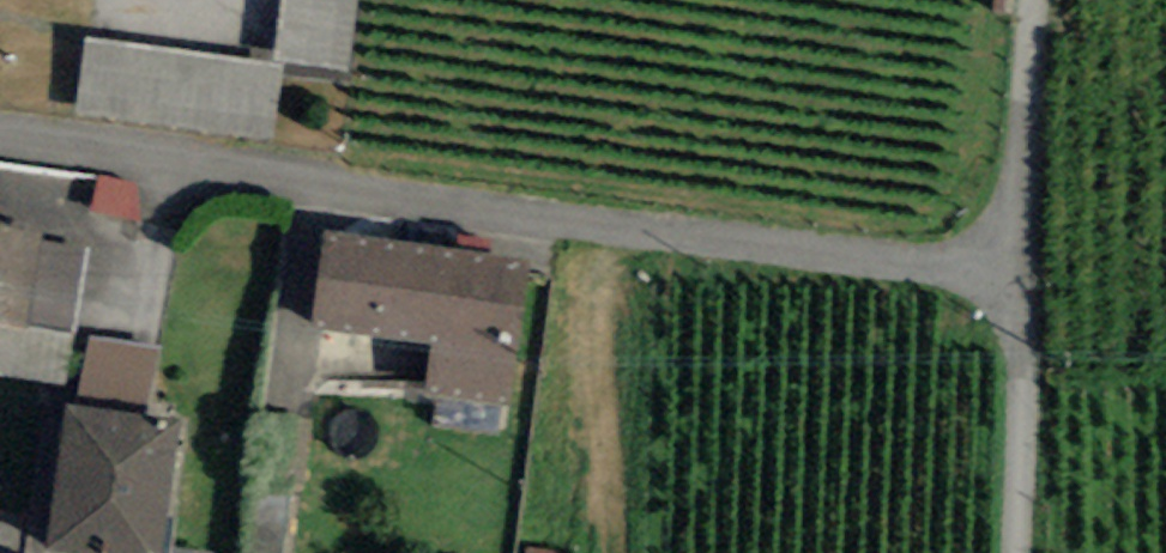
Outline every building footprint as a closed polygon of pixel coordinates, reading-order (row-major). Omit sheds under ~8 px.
[(274,61),(350,70),(359,0),(282,0),(274,61)] [(288,67),(83,40),(74,112),(278,139),(288,67)] [(136,185),(99,177),(90,208),(139,223),(136,185)] [(27,324),(75,332),(89,248),(42,240),(42,232),(0,226),(0,324),(27,328),(27,324)] [(532,259),(325,230),(311,328),(432,344),(425,393),(511,405),(532,259)] [(78,405),(147,414),(160,345),(90,336),(78,405)] [(180,418),(147,414),(78,405),(66,403),(46,552),(47,552),(162,552),(180,418)]
